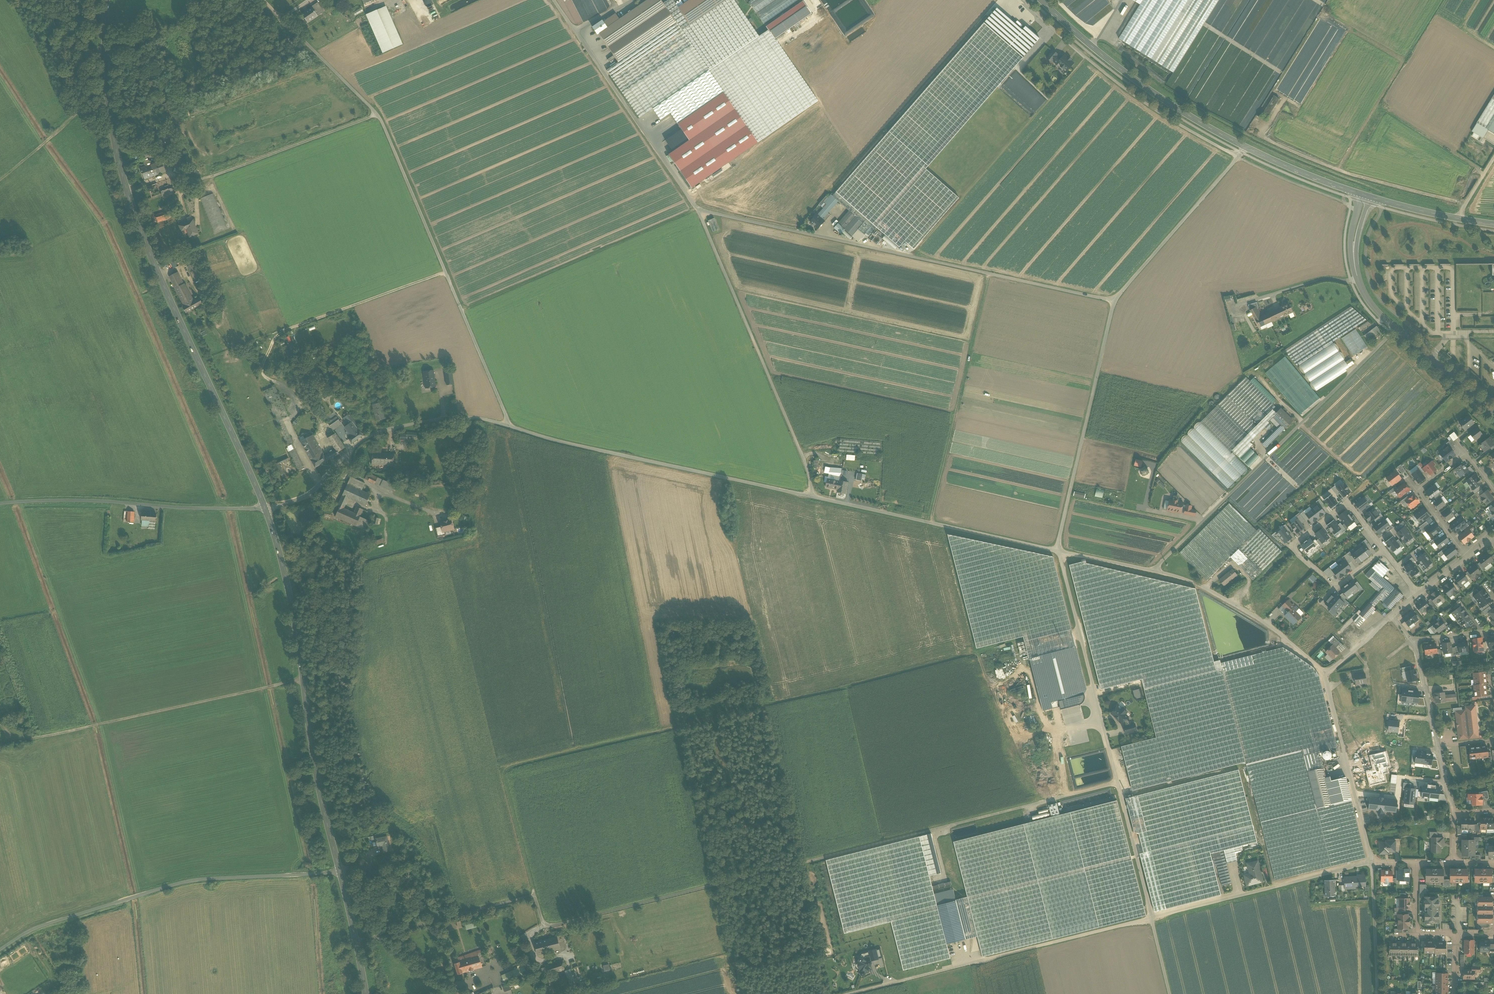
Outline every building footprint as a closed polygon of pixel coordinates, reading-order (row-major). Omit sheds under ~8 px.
[(598,34),(608,47),(665,8),(660,0),(647,0),(619,19),(607,28),(598,34)] [(617,62),(618,62),(606,70),(639,118),(653,109),(708,71),(758,37),(733,0),(727,0),(681,31),(675,22),(617,62)] [(678,8),(689,25),(725,0),(689,0),(678,8)] [(748,2),(756,13),(775,0),(751,0),(748,2)] [(756,13),(763,24),(799,0),(775,0),(756,13)] [(1113,9),(1106,0),(1083,0),(1076,5),(1073,1),(1072,2),(1070,0),(1069,2),(1067,0),(1065,1),(1088,29),(1113,9)] [(1119,39),(1152,59),(1189,0),(1143,0),(1140,5),(1119,39)] [(811,14),(802,1),(766,27),(768,30),(774,40),(775,39),(811,14)] [(318,3),(311,7),(311,8),(312,8),(315,12),(317,11),(318,12),(322,9),(318,3)] [(995,7),(834,191),(836,192),(832,196),(838,201),(849,211),(856,217),(857,218),(858,216),(865,222),(863,223),(858,229),(865,235),(868,238),(876,228),(900,249),(904,244),(913,252),(960,198),(926,169),(1040,39),(1025,26),(1022,30),(995,7)] [(317,16),(315,12),(312,8),(311,8),(302,15),(308,23),(317,16)] [(385,8),(367,16),(383,53),(402,44),(385,8)] [(665,8),(608,47),(617,62),(675,22),(665,8)] [(615,14),(603,22),(607,28),(619,19),(615,14)] [(602,21),(592,28),(596,34),(598,34),(607,28),(603,22),(602,21)] [(768,30),(708,71),(723,92),(735,109),(746,126),(757,143),(818,102),(775,39),(774,40),(768,30)] [(1053,51),(1047,58),(1052,62),(1056,57),(1058,55),(1053,51)] [(1068,58),(1064,56),(1060,61),(1056,57),(1052,62),(1053,61),(1057,65),(1059,63),(1062,65),(1061,67),(1064,69),(1065,68),(1068,71),(1074,64),(1070,61),(1071,60),(1069,57),(1068,58)] [(708,71),(653,109),(660,120),(670,113),(677,124),(723,92),(708,71)] [(735,109),(723,92),(677,124),(689,141),(735,109)] [(1246,109),(1247,114),(1253,115),(1251,112),(1248,113),(1248,110),(1251,110),(1253,108),(1252,106),(1252,105),(1252,101),(1249,102),(1243,101),(1245,99),(1245,96),(1248,96),(1246,93),(1241,97),(1243,98),(1242,102),(1241,99),(1238,102),(1241,104),(1242,103),(1243,108),(1246,109)] [(1274,96),(1261,117),(1266,120),(1279,99),(1274,96)] [(1489,130),(1493,121),(1493,96),(1477,123),(1478,124),(1488,130),(1489,130)] [(689,141),(668,155),(680,171),(746,126),(735,109),(689,141)] [(1483,139),(1488,130),(1478,124),(1475,129),(1482,134),(1480,137),(1483,139)] [(746,126),(680,171),(692,188),(757,143),(746,126)] [(143,132),(148,136),(152,131),(147,128),(143,132)] [(1473,132),(1480,137),(1482,134),(1475,129),(1473,132)] [(152,150),(144,153),(145,158),(154,155),(152,150)] [(187,164),(185,159),(178,156),(176,161),(183,164),(181,169),(184,171),(187,164)] [(173,160),(171,166),(176,167),(181,169),(183,164),(176,161),(173,160)] [(152,164),(147,166),(140,169),(145,180),(152,177),(159,174),(166,172),(162,161),(155,163),(152,164)] [(170,179),(153,185),(154,189),(153,189),(154,194),(158,192),(159,195),(162,194),(163,196),(175,192),(170,179)] [(153,185),(148,187),(152,198),(159,195),(158,192),(154,194),(153,189),(154,189),(153,185)] [(213,194),(200,200),(214,235),(227,230),(213,194)] [(831,195),(824,202),(827,205),(829,202),(834,206),(838,201),(832,196),(831,195)] [(827,205),(817,215),(822,220),(828,213),(834,206),(829,202),(827,205)] [(849,211),(838,224),(845,229),(850,223),(856,217),(849,211)] [(167,212),(155,215),(158,222),(169,219),(167,212)] [(822,220),(825,222),(831,215),(828,213),(822,220)] [(817,215),(811,222),(818,229),(825,222),(822,220),(817,215)] [(857,218),(856,217),(850,223),(858,230),(858,229),(863,223),(857,218)] [(719,229),(714,218),(708,221),(713,232),(719,229)] [(193,220),(180,226),(182,231),(187,229),(190,237),(198,234),(193,220)] [(858,230),(850,223),(845,229),(852,236),(858,230)] [(842,232),(845,229),(838,224),(835,227),(841,233),(840,234),(842,236),(844,234),(842,232)] [(865,235),(858,229),(858,230),(852,236),(859,242),(865,235)] [(183,285),(177,273),(169,277),(175,289),(183,285)] [(202,282),(196,285),(197,288),(199,291),(203,289),(206,287),(204,285),(202,282)] [(187,305),(194,302),(184,284),(183,285),(175,289),(184,307),(187,305)] [(187,305),(184,307),(183,308),(186,313),(202,304),(199,299),(194,302),(187,305)] [(1257,302),(1248,305),(1250,311),(1254,308),(1255,309),(1257,309),(1258,308),(1257,302)] [(1284,306),(1268,314),(1272,322),(1289,314),(1291,318),(1295,317),(1293,312),(1288,304),(1288,305),(1287,304),(1284,305),(1284,306)] [(1297,365),(1299,364),(1333,341),(1366,319),(1351,306),(1284,350),(1297,365)] [(1257,309),(1255,309),(1254,308),(1250,311),(1255,320),(1262,317),(1257,309)] [(1267,313),(1265,314),(1265,315),(1262,317),(1255,320),(1260,327),(1266,324),(1268,328),(1273,325),(1271,322),(1272,322),(1268,314),(1267,313)] [(1368,320),(1358,327),(1360,330),(1370,323),(1368,320)] [(1356,328),(1341,338),(1353,356),(1368,346),(1356,328)] [(1372,328),(1364,335),(1368,340),(1376,333),(1372,328)] [(1299,364),(1317,391),(1348,371),(1347,370),(1350,367),(1333,341),(1299,364)] [(1264,372),(1298,415),(1319,398),(1285,356),(1264,372)] [(433,370),(423,371),(425,389),(436,387),(433,370)] [(1246,377),(1201,422),(1230,452),(1231,452),(1232,450),(1273,410),(1276,407),(1273,404),(1250,381),(1246,377)] [(1276,400),(1254,378),(1250,381),(1273,404),(1276,400)] [(288,416),(274,386),(263,391),(284,438),(290,436),(282,418),(288,416)] [(331,390),(322,395),(325,400),(334,394),(331,390)] [(382,408),(374,411),(376,421),(385,419),(382,408)] [(1293,421),(1281,409),(1276,413),(1273,417),(1278,422),(1275,426),(1277,428),(1280,424),(1285,429),(1293,421)] [(1273,410),(1232,450),(1240,458),(1253,445),(1250,442),(1269,423),(1268,422),(1273,417),(1276,413),(1273,410)] [(357,425),(350,415),(346,417),(351,423),(344,427),(349,434),(357,429),(355,426),(357,425)] [(1468,416),(1462,421),(1459,423),(1460,423),(1459,423),(1464,430),(1473,423),(1468,416)] [(337,417),(328,423),(333,430),(334,431),(342,425),(337,417)] [(1230,452),(1201,422),(1181,442),(1228,488),(1248,469),(1231,452),(1230,452)] [(1277,428),(1261,443),(1265,448),(1285,429),(1280,424),(1277,428)] [(1482,435),(1477,428),(1469,434),(1474,441),(1482,435)] [(357,429),(349,434),(351,437),(349,439),(352,443),(363,436),(360,432),(359,432),(357,429)] [(345,448),(335,433),(327,438),(336,451),(337,452),(338,452),(345,448)] [(407,434),(400,434),(400,440),(407,441),(407,437),(417,438),(417,433),(407,433),(407,434)] [(290,436),(284,438),(288,446),(293,444),(290,436)] [(305,440),(300,442),(309,459),(316,455),(317,457),(323,454),(312,436),(305,440)] [(1480,445),(1485,452),(1490,448),(1493,445),(1493,443),(1489,437),(1480,445)] [(881,442),(841,438),(840,451),(880,455),(881,442)] [(1451,439),(1446,444),(1448,446),(1453,452),(1455,450),(1453,446),(1455,444),(1451,439)] [(1448,446),(1442,451),(1443,452),(1440,454),(1446,462),(1455,455),(1453,452),(1448,446)] [(1251,449),(1241,459),(1249,467),(1259,457),(1251,449)] [(336,451),(324,457),(327,461),(339,454),(338,452),(337,452),(336,451)] [(296,452),(291,455),(298,469),(303,466),(296,452)] [(388,453),(380,453),(380,454),(377,454),(377,453),(373,452),(372,464),(387,465),(393,465),(394,453),(388,453)] [(317,457),(316,455),(309,459),(315,468),(327,461),(324,457),(323,454),(317,457)] [(288,457),(276,463),(283,478),(285,477),(279,465),(279,464),(289,459),(288,457)] [(1285,471),(1299,485),(1316,468),(1321,463),(1317,459),(1304,473),(1301,469),(1298,471),(1295,468),(1293,471),(1289,467),(1285,471)] [(1430,463),(1424,467),(1427,471),(1430,475),(1436,470),(1433,466),(1435,465),(1432,461),(1430,463)] [(1463,464),(1460,466),(1455,470),(1460,477),(1466,472),(1468,471),(1467,469),(1463,464)] [(1405,471),(1400,465),(1397,467),(1402,474),(1405,471)] [(1148,468),(1144,467),(1141,469),(1140,472),(1141,475),(1145,476),(1148,475),(1149,471),(1148,468)] [(839,469),(830,468),(829,474),(838,476),(839,469)] [(1418,470),(1412,474),(1418,483),(1425,478),(1421,473),(1418,469),(1418,470)] [(1395,472),(1386,479),(1391,485),(1401,478),(1395,472)] [(377,478),(371,475),(370,477),(366,475),(365,479),(375,483),(377,478)] [(1475,475),(1467,480),(1469,483),(1469,484),(1473,490),(1479,485),(1481,484),(1475,475)] [(365,483),(350,477),(349,480),(363,487),(365,483)] [(383,480),(377,478),(375,483),(380,486),(383,480)] [(840,481),(828,478),(827,482),(826,487),(838,490),(840,481)] [(1162,488),(1165,485),(1157,478),(1154,481),(1162,488)] [(363,487),(349,480),(340,499),(346,502),(348,498),(357,502),(361,491),(363,487)] [(395,485),(383,480),(380,486),(392,491),(395,485)] [(848,483),(840,481),(838,490),(837,492),(846,493),(848,483)] [(1350,492),(1343,483),(1336,488),(1343,497),(1350,492)] [(1397,489),(1395,491),(1400,497),(1409,490),(1404,483),(1397,489)] [(1435,485),(1425,492),(1428,496),(1429,496),(1431,498),(1433,496),(1439,492),(1437,489),(1438,489),(1435,485)] [(1479,485),(1473,490),(1472,491),(1475,494),(1482,489),(1479,485)] [(1212,499),(1215,501),(1222,494),(1221,491),(1222,492),(1224,491),(1224,490),(1219,486),(1220,488),(1218,488),(1218,493),(1215,493),(1215,495),(1210,496),(1211,498),(1207,501),(1209,507),(1213,502),(1212,499)] [(1095,496),(1102,498),(1104,491),(1097,489),(1095,496)] [(370,495),(361,491),(357,502),(365,505),(370,495)] [(1493,499),(1487,491),(1480,496),(1482,499),(1481,499),(1483,502),(1484,502),(1486,505),(1493,499)] [(1338,504),(1331,494),(1324,500),(1331,509),(1338,504)] [(1409,499),(1406,502),(1411,508),(1413,507),(1413,508),(1416,505),(1415,504),(1419,502),(1414,495),(1409,499)] [(1355,505),(1360,511),(1369,505),(1364,498),(1355,505)] [(1437,501),(1433,504),(1438,510),(1445,505),(1440,498),(1437,501)] [(346,502),(340,499),(337,506),(339,507),(344,509),(346,502)] [(1177,501),(1174,500),(1173,501),(1169,500),(1169,501),(1167,510),(1181,513),(1183,503),(1177,501)] [(1259,529),(1257,531),(1229,503),(1215,517),(1243,544),(1240,548),(1262,571),(1282,552),(1259,529)] [(1191,506),(1187,505),(1186,509),(1185,509),(1184,514),(1195,516),(1196,511),(1191,510),(1191,506)] [(1325,513),(1318,505),(1312,510),(1319,519),(1321,517),(1320,517),(1325,513)] [(344,509),(339,507),(335,517),(355,526),(360,517),(360,516),(354,513),(344,509)] [(363,510),(356,507),(354,513),(360,516),(363,510)] [(1373,508),(1365,515),(1366,516),(1365,517),(1368,521),(1369,520),(1371,522),(1379,516),(1373,508)] [(1423,508),(1414,515),(1420,523),(1430,516),(1423,508)] [(1449,509),(1442,515),(1446,521),(1454,516),(1449,509)] [(1312,510),(1306,515),(1312,523),(1317,520),(1319,519),(1312,510)] [(135,512),(125,511),(124,522),(134,523),(135,512)] [(1354,522),(1346,511),(1339,516),(1347,527),(1354,522)] [(156,514),(142,513),(141,520),(151,521),(156,521),(156,514)] [(369,521),(360,517),(355,526),(365,530),(369,521)] [(1215,517),(1179,553),(1207,581),(1230,557),(1240,548),(1243,544),(1215,517)] [(1460,518),(1450,526),(1455,532),(1459,529),(1465,525),(1465,524),(1460,518)] [(451,519),(440,522),(441,527),(443,532),(444,532),(450,530),(453,529),(451,519)] [(1297,519),(1291,524),(1290,524),(1291,526),(1292,527),(1292,528),(1294,531),(1297,534),(1304,528),(1297,519)] [(1390,526),(1384,519),(1374,528),(1375,530),(1377,533),(1377,532),(1379,535),(1390,526)] [(1341,529),(1334,520),(1326,525),(1327,526),(1334,535),(1341,530),(1341,529)] [(1435,523),(1425,531),(1431,538),(1441,530),(1435,523)] [(441,527),(436,528),(438,537),(445,535),(444,532),(443,532),(441,527)] [(1284,528),(1281,531),(1281,530),(1277,533),(1283,541),(1285,543),(1287,541),(1288,542),(1290,540),(1289,540),(1292,538),(1284,528)] [(1403,528),(1396,533),(1404,543),(1411,538),(1403,528)] [(1329,537),(1322,529),(1314,535),(1321,544),(1329,537)] [(1465,532),(1459,537),(1464,543),(1473,537),(1468,530),(1465,532)] [(1053,557),(948,534),(977,648),(1023,637),(1029,659),(1030,658),(1076,647),(1053,557)] [(1444,535),(1434,542),(1439,549),(1449,542),(1444,535)] [(1400,547),(1392,537),(1385,542),(1388,545),(1387,546),(1390,549),(1393,552),(1400,547)] [(1310,539),(1301,545),(1307,554),(1311,551),(1310,551),(1313,549),(1313,550),(1316,547),(1310,539)] [(1364,545),(1358,550),(1365,559),(1368,557),(1367,556),(1371,554),(1364,545)] [(1452,546),(1443,553),(1448,560),(1457,553),(1452,546)] [(1262,571),(1240,548),(1230,557),(1238,565),(1239,564),(1243,561),(1248,567),(1244,571),(1253,580),(1262,571)] [(1361,562),(1365,559),(1358,550),(1352,555),(1358,563),(1361,561),(1361,562)] [(1431,562),(1424,553),(1422,555),(1421,554),(1418,556),(1419,557),(1417,559),(1425,569),(1429,566),(1428,565),(1431,563),(1431,562)] [(1484,556),(1481,557),(1482,558),(1478,560),(1480,562),(1484,567),(1487,565),(1490,563),(1493,560),(1487,553),(1484,556)] [(1381,590),(1382,589),(1378,586),(1380,584),(1371,577),(1375,572),(1380,576),(1387,568),(1385,566),(1383,565),(1378,560),(1374,566),(1365,575),(1381,590)] [(1248,567),(1243,561),(1239,564),(1244,571),(1248,567)] [(1345,561),(1338,566),(1345,574),(1351,569),(1345,561)] [(1195,589),(1081,562),(1069,565),(1101,690),(1142,679),(1144,689),(1222,669),(1221,663),(1220,660),(1214,662),(1195,589)] [(1419,571),(1412,562),(1405,567),(1412,577),(1419,571)] [(1474,565),(1472,567),(1471,566),(1469,568),(1470,568),(1467,570),(1468,571),(1473,579),(1475,577),(1476,578),(1479,575),(1478,575),(1481,573),(1474,565)] [(1338,566),(1332,571),(1338,579),(1345,574),(1338,566)] [(1232,569),(1219,580),(1223,586),(1237,575),(1232,569)] [(1380,576),(1375,572),(1371,577),(1380,584),(1378,586),(1382,589),(1383,590),(1384,589),(1387,591),(1392,586),(1380,576)] [(1464,576),(1461,573),(1459,575),(1458,575),(1456,576),(1457,576),(1454,578),(1460,586),(1462,585),(1464,585),(1465,584),(1466,582),(1468,581),(1464,576)] [(1311,574),(1307,578),(1312,583),(1316,578),(1311,574)] [(1319,588),(1320,586),(1322,586),(1322,583),(1320,583),(1318,581),(1315,581),(1314,583),(1313,586),(1312,587),(1314,589),(1315,588),(1319,588)] [(1358,588),(1352,581),(1348,585),(1347,584),(1344,587),(1341,590),(1347,597),(1358,588)] [(1450,583),(1448,585),(1447,584),(1445,586),(1443,588),(1449,597),(1453,594),(1454,596),(1458,593),(1457,591),(1451,584),(1450,583)] [(1396,589),(1392,586),(1387,591),(1383,597),(1385,599),(1386,600),(1383,603),(1390,609),(1399,599),(1400,600),(1404,596),(1396,589)] [(1369,604),(1373,608),(1383,597),(1387,591),(1384,589),(1383,590),(1382,589),(1381,590),(1369,604)] [(1476,589),(1469,595),(1472,598),(1473,596),(1479,592),(1476,589)] [(1479,592),(1473,596),(1478,602),(1487,595),(1483,589),(1479,592)] [(1198,590),(1217,659),(1268,645),(1266,631),(1198,590)] [(1442,598),(1437,591),(1435,593),(1434,592),(1431,595),(1432,595),(1429,597),(1431,599),(1435,604),(1437,602),(1437,603),(1441,601),(1440,600),(1442,598)] [(1344,603),(1333,594),(1332,596),(1327,602),(1325,604),(1336,613),(1337,611),(1342,605),(1344,603)] [(1487,595),(1478,602),(1482,607),(1487,603),(1491,600),(1487,595)] [(1435,604),(1431,599),(1428,601),(1429,602),(1433,608),(1436,606),(1435,604)] [(1424,600),(1416,606),(1421,614),(1429,607),(1427,604),(1424,600)] [(1294,607),(1288,601),(1282,606),(1287,610),(1287,611),(1288,610),(1289,611),(1293,608),(1294,607)] [(1489,606),(1487,603),(1482,607),(1480,609),(1482,612),(1489,606)] [(1362,613),(1360,615),(1365,619),(1375,609),(1373,608),(1369,604),(1362,613)] [(1282,606),(1279,609),(1285,615),(1287,613),(1286,612),(1286,611),(1287,610),(1282,606)] [(1460,606),(1451,613),(1456,620),(1465,613),(1460,606)] [(1492,610),(1489,606),(1482,612),(1485,615),(1488,613),(1492,610)] [(1293,608),(1289,611),(1288,610),(1287,611),(1287,610),(1286,611),(1286,612),(1287,613),(1285,615),(1285,616),(1290,621),(1291,620),(1292,622),(1295,622),(1299,617),(1295,613),(1297,612),(1296,611),(1293,608)] [(1303,613),(1299,608),(1296,611),(1297,612),(1295,613),(1299,617),(1303,613)] [(1412,611),(1408,614),(1408,613),(1405,615),(1406,616),(1403,618),(1405,621),(1408,626),(1409,626),(1413,622),(1413,623),(1418,620),(1412,611)] [(1474,624),(1465,613),(1456,620),(1461,626),(1463,624),(1463,625),(1464,625),(1467,629),(1474,624)] [(1359,616),(1354,622),(1359,626),(1365,619),(1360,615),(1359,616)] [(1441,620),(1433,626),(1438,633),(1446,627),(1444,624),(1441,620)] [(1405,621),(1401,624),(1407,631),(1411,628),(1409,626),(1408,626),(1405,621)] [(1340,643),(1335,638),(1330,642),(1333,645),(1335,648),(1340,643)] [(1481,638),(1472,639),(1474,651),(1476,653),(1477,651),(1483,651),(1482,643),(1481,638)] [(1467,641),(1463,641),(1463,642),(1458,642),(1458,646),(1459,652),(1468,651),(1467,641)] [(1451,642),(1442,643),(1444,654),(1452,653),(1451,648),(1451,642)] [(1335,649),(1339,653),(1344,648),(1340,643),(1335,648),(1335,649)] [(1435,644),(1425,645),(1426,654),(1436,653),(1435,644)] [(1335,648),(1333,645),(1326,652),(1328,654),(1333,659),(1339,653),(1335,649),(1335,648)] [(1087,689),(1076,647),(1030,658),(1043,711),(1060,706),(1059,701),(1078,696),(1084,694),(1087,689)] [(1283,647),(1221,663),(1222,669),(1246,764),(1302,750),(1303,755),(1319,751),(1322,751),(1337,747),(1319,675),(1314,668),(1293,654),(1292,653),(1283,647)] [(846,652),(824,658),(825,661),(830,659),(832,664),(842,661),(841,656),(847,655),(846,652)] [(1406,683),(1417,681),(1413,666),(1401,669),(1402,672),(1403,672),(1406,683)] [(1144,689),(1156,738),(1121,746),(1132,790),(1241,763),(1246,764),(1222,669),(1144,689)] [(1365,674),(1354,676),(1355,684),(1360,683),(1360,684),(1366,683),(1365,674)] [(1022,682),(1015,685),(1016,687),(1009,689),(1010,692),(1024,687),(1022,682)] [(1131,690),(1133,700),(1142,699),(1140,688),(1131,690)] [(1419,692),(1402,690),(1401,701),(1417,703),(1419,692)] [(1444,692),(1434,693),(1434,697),(1435,697),(1436,703),(1445,702),(1448,701),(1447,695),(1444,695),(1444,692)] [(1122,709),(1118,705),(1115,707),(1116,708),(1111,713),(1114,715),(1122,723),(1124,721),(1125,722),(1126,726),(1130,725),(1130,721),(1127,718),(1124,715),(1125,714),(1127,712),(1123,708),(1122,709)] [(1475,706),(1465,707),(1466,710),(1462,710),(1462,707),(1453,708),(1453,712),(1455,712),(1459,740),(1478,738),(1475,706)] [(1398,732),(1399,722),(1389,720),(1388,731),(1398,732)] [(1126,726),(1124,727),(1125,733),(1137,731),(1135,724),(1130,725),(1126,726)] [(1104,750),(1068,759),(1075,789),(1109,780),(1112,777),(1104,750)] [(1302,750),(1246,764),(1275,880),(1278,880),(1365,858),(1351,799),(1336,803),(1317,808),(1307,771),(1303,755),(1302,750)] [(1327,750),(1325,751),(1323,753),(1322,755),(1323,757),(1325,759),(1327,760),(1330,759),(1331,756),(1331,754),(1330,752),(1327,750)] [(1319,751),(1303,755),(1307,771),(1323,767),(1320,755),(1319,751)] [(1433,754),(1416,752),(1415,763),(1432,764),(1433,754)] [(1323,767),(1307,771),(1317,808),(1336,803),(1331,781),(1327,782),(1323,767)] [(1220,886),(1222,886),(1217,866),(1226,863),(1237,861),(1235,852),(1243,850),(1242,846),(1255,842),(1257,842),(1239,770),(1126,798),(1134,832),(1135,832),(1155,911),(1222,894),(1220,886)] [(1346,777),(1339,779),(1343,793),(1348,791),(1349,792),(1346,777)] [(1351,799),(1349,792),(1348,791),(1343,793),(1339,779),(1331,781),(1336,803),(1351,799)] [(1438,798),(1440,787),(1431,786),(1430,797),(1438,798)] [(1110,789),(1061,802),(1064,812),(1112,801),(1110,789)] [(1413,804),(1414,790),(1406,789),(1405,799),(1407,800),(1407,803),(1413,804)] [(1476,794),(1470,794),(1470,797),(1466,797),(1466,804),(1472,803),(1472,805),(1482,805),(1482,801),(1482,798),(1482,797),(1482,794),(1481,794),(1479,794),(1476,793),(1476,794)] [(1117,800),(1070,812),(1099,927),(1146,915),(1117,800)] [(1057,803),(1049,805),(1052,817),(1060,815),(1057,803)] [(1052,817),(1023,824),(1052,939),(1099,927),(1070,812),(1060,815),(1052,817)] [(1049,812),(1032,816),(1033,820),(1050,816),(1049,812)] [(1052,939),(1023,824),(954,842),(967,897),(977,936),(983,956),(1052,939)] [(904,970),(951,958),(930,876),(941,873),(931,833),(826,860),(845,933),(891,921),(904,970)] [(387,836),(376,839),(377,847),(380,846),(383,845),(384,851),(384,852),(389,851),(387,836)] [(1437,837),(1432,837),(1432,838),(1431,853),(1440,853),(1440,843),(1443,843),(1443,838),(1440,838),(1440,837),(1437,837)] [(1389,842),(1379,842),(1379,854),(1385,854),(1385,852),(1395,852),(1395,846),(1395,841),(1394,841),(1389,841),(1389,842)] [(1258,861),(1247,864),(1250,874),(1247,874),(1248,879),(1245,880),(1246,886),(1262,882),(1260,872),(1261,872),(1258,861)] [(1226,863),(1217,866),(1222,886),(1231,883),(1226,863)] [(1409,869),(1399,869),(1399,871),(1399,880),(1399,883),(1406,883),(1406,881),(1408,881),(1409,880),(1409,878),(1409,869)] [(1436,869),(1433,869),(1426,869),(1426,874),(1425,874),(1425,878),(1426,878),(1426,882),(1432,882),(1436,882),(1443,882),(1443,880),(1443,878),(1443,874),(1443,870),(1436,869)] [(1457,869),(1450,869),(1450,874),(1450,878),(1450,880),(1450,882),(1457,882),(1460,882),(1467,882),(1467,878),(1468,878),(1468,874),(1467,874),(1467,869),(1460,869),(1457,869)] [(1482,869),(1475,869),(1474,870),(1474,874),(1474,875),(1474,877),(1474,881),(1475,882),(1481,882),(1485,882),(1491,882),(1492,881),(1492,878),(1492,877),(1493,875),(1492,875),(1492,870),(1491,870),(1485,869),(1482,869)] [(1392,872),(1387,872),(1387,871),(1381,871),(1381,881),(1384,881),(1384,885),(1389,885),(1389,881),(1392,881),(1392,878),(1392,872)] [(1359,876),(1344,877),(1344,885),(1345,889),(1355,888),(1355,886),(1355,885),(1361,884),(1361,886),(1366,886),(1365,874),(1359,875),(1359,876)] [(1334,880),(1324,880),(1325,896),(1335,896),(1334,880)] [(947,944),(966,939),(956,900),(953,889),(934,894),(947,944)] [(966,939),(977,936),(967,897),(956,900),(966,939)] [(1438,897),(1432,897),(1424,897),(1424,907),(1425,907),(1425,913),(1424,913),(1424,923),(1432,923),(1438,923),(1438,919),(1439,918),(1439,917),(1439,916),(1439,915),(1439,914),(1438,913),(1438,906),(1439,906),(1439,905),(1439,904),(1439,903),(1439,902),(1439,901),(1438,900),(1438,897)] [(1492,897),(1478,897),(1478,906),(1492,906),(1492,897)] [(1409,898),(1399,898),(1399,907),(1399,908),(1405,908),(1409,908),(1409,906),(1410,906),(1410,903),(1409,903),(1409,898)] [(1492,906),(1478,906),(1478,914),(1492,914),(1492,906)] [(1492,914),(1478,914),(1478,922),(1485,922),(1489,922),(1492,923),(1492,914)] [(456,928),(454,921),(447,923),(448,930),(456,928)] [(525,933),(521,936),(524,941),(529,939),(525,933)] [(556,938),(548,940),(549,943),(551,943),(552,946),(553,946),(554,950),(559,949),(556,938)] [(548,940),(534,943),(537,955),(554,950),(553,946),(552,946),(551,943),(549,943),(548,940)] [(1474,940),(1465,940),(1464,953),(1473,953),(1474,940)] [(1489,941),(1480,940),(1480,951),(1489,952),(1489,943),(1489,941)] [(876,949),(870,951),(871,956),(872,960),(878,959),(876,949)] [(459,962),(463,972),(469,970),(473,969),(482,967),(478,956),(476,951),(461,957),(462,961),(459,962)] [(861,953),(859,956),(865,960),(866,957),(871,956),(870,951),(861,953)] [(869,961),(868,961),(865,960),(859,956),(857,957),(856,959),(856,961),(858,962),(859,963),(858,965),(859,967),(860,968),(860,969),(859,970),(859,972),(861,973),(861,975),(863,975),(864,975),(865,974),(865,972),(865,971),(866,971),(869,967),(868,966),(869,965),(870,965),(871,963),(871,962),(869,961)] [(556,962),(545,966),(548,975),(565,970),(562,961),(559,962),(560,963),(556,964),(556,962)] [(463,972),(459,962),(454,963),(458,974),(463,972)] [(518,968),(501,975),(504,983),(526,973),(523,966),(518,968)] [(1471,970),(1463,970),(1463,979),(1473,979),(1473,976),(1474,974),(1474,972),(1474,970),(1471,970)]
